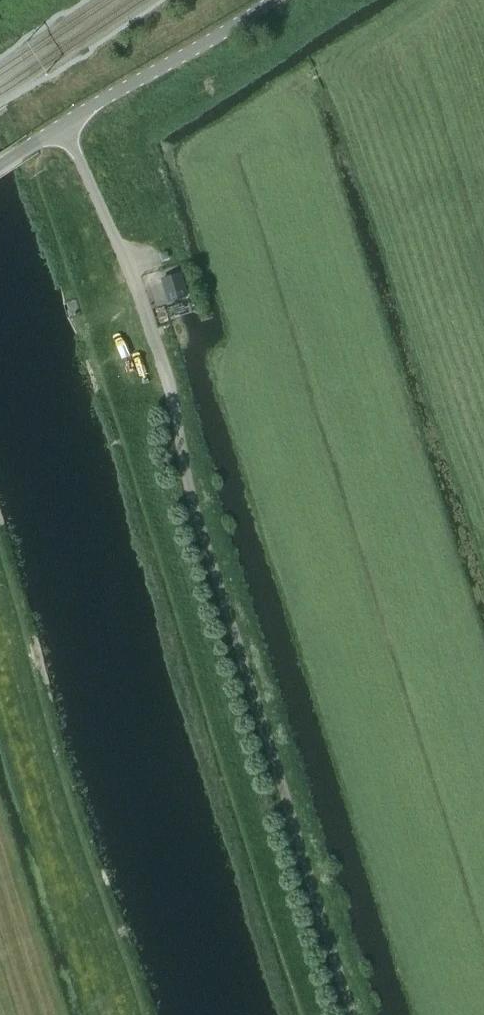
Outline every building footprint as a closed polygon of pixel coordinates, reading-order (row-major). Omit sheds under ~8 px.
[(179,272),(161,278),(168,302),(170,302),(185,297),(187,296),(179,272)]
